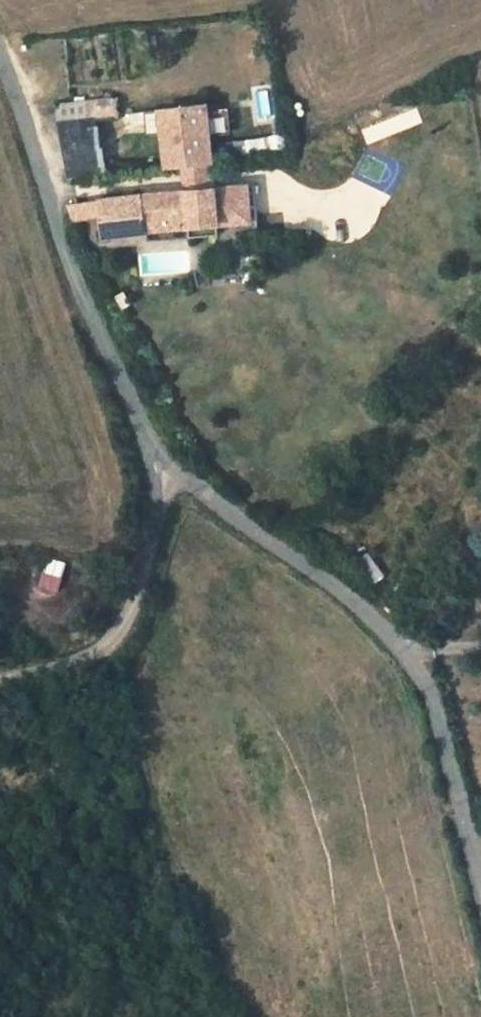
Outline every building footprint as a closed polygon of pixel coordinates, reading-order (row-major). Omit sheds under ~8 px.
[(54,102),(54,118),(91,118),(91,102),(54,102)] [(58,153),(60,152),(72,207),(103,203),(91,148),(119,145),(117,130),(56,138),(58,153)] [(207,133),(163,139),(170,194),(184,192),(214,188),(207,133)] [(214,188),(184,192),(188,221),(217,216),(214,188)] [(188,221),(142,231),(77,236),(76,256),(104,253),(108,269),(189,261),(189,271),(219,269),(219,259),(251,257),(250,209),(217,216),(188,221)] [(57,593),(65,561),(46,556),(38,589),(57,593)]
